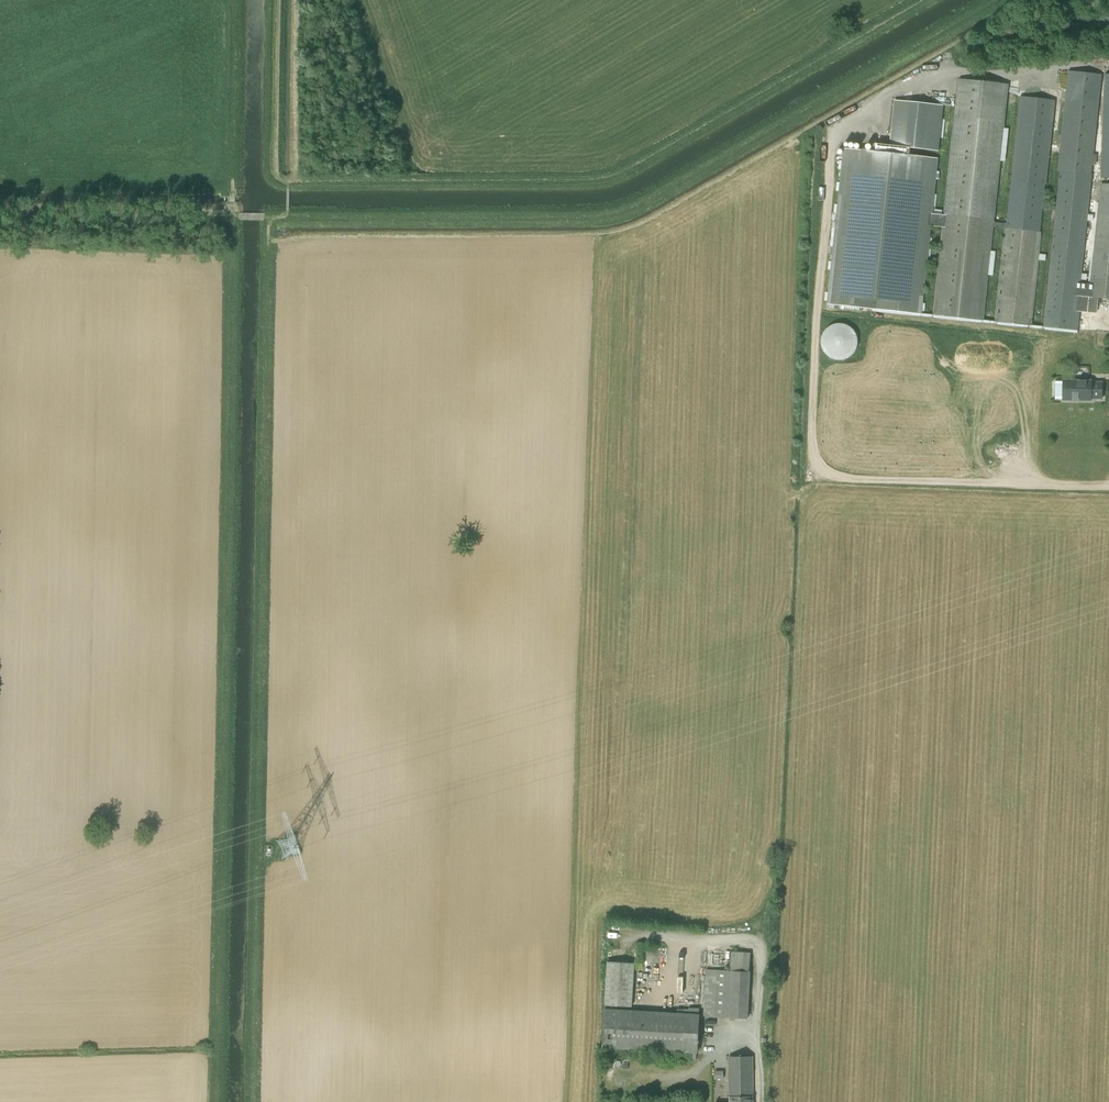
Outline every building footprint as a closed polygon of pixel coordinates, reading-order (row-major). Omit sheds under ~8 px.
[(938,151),(942,106),(893,101),(889,145),(873,143),(872,152),(844,149),(827,304),(829,304),(829,307),(861,311),(862,308),(872,309),(871,312),(1078,334),(1080,312),(1087,313),(1089,296),(1108,298),(1108,183),(1099,182),(1090,281),(1081,281),(1081,280),(1082,274),(1088,221),(1088,215),(1092,174),(1100,103),(1103,75),(1069,72),(1066,99),(1058,170),(1058,172),(1059,172),(1056,205),(1044,204),(1047,184),(1050,149),(1051,142),(1056,101),(1020,97),(1006,224),(993,222),(1008,85),(959,79),(944,215),(931,214),(937,159),(909,156),(910,148),(938,151)] [(1104,75),(1101,177),(1108,177),(1108,75),(1104,75)] [(824,339),(823,342),(824,345),(825,348),(826,351),(828,353),(830,355),(833,356),(836,357),(839,358),(843,357),(845,357),(848,355),(850,353),(852,351),(854,348),(855,345),(855,342),(855,339),(854,336),(852,333),(850,331),(848,329),(845,327),(842,326),(839,326),(836,327),(833,328),(830,329),(828,331),(826,333),(825,336),(824,339)] [(1102,381),(1092,381),(1092,379),(1062,379),(1062,402),(1092,401),(1092,400),(1102,400),(1102,381)] [(747,897),(749,924),(755,923),(754,896),(747,897)] [(750,946),(731,944),(729,971),(706,970),(704,1017),(748,1019),(750,972),(748,972),(750,946)] [(631,1007),(634,964),(607,962),(605,1006),(631,1007)] [(699,1009),(688,1009),(688,1014),(604,1009),(602,1049),(697,1054),(699,1015),(699,1009)] [(730,1101),(753,1101),(753,1058),(729,1058),(730,1101)]
